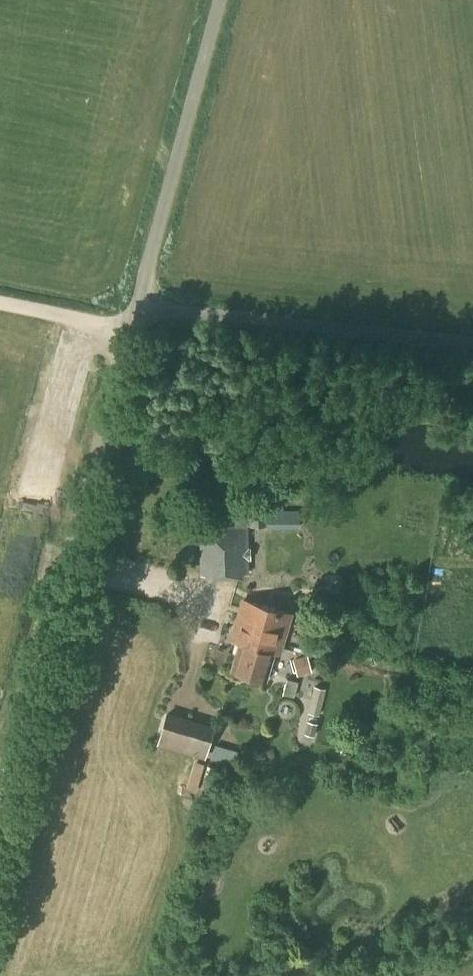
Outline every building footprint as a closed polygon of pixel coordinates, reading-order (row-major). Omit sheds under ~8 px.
[(266,513),(250,513),(250,527),(266,527),(266,513)] [(199,576),(249,574),(248,525),(198,526),(199,576)] [(275,653),(280,654),(292,614),(246,600),(234,640),(241,642),(232,670),(267,681),(275,653)] [(297,657),(292,659),(296,674),(296,676),(312,672),(307,655),(297,657)] [(286,679),(282,695),(294,698),(298,682),(286,679)] [(319,716),(326,689),(313,686),(307,713),(319,716)] [(206,757),(214,728),(168,715),(160,743),(206,757)] [(307,721),(304,734),(314,736),(318,723),(307,721)]
